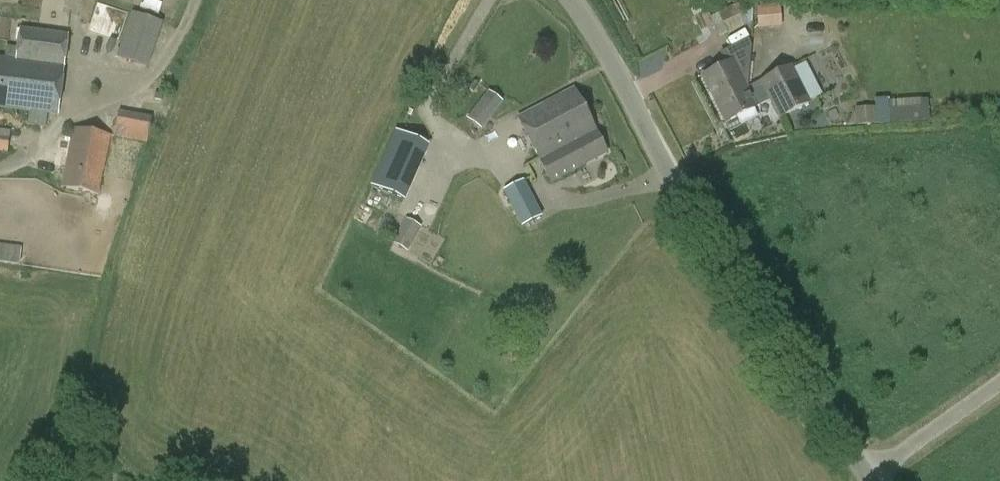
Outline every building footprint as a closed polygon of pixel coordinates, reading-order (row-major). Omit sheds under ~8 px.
[(97,2),(90,26),(119,35),(126,11),(97,2)] [(717,13),(728,35),(742,28),(740,25),(753,19),(745,2),(732,9),(731,7),(717,13)] [(131,12),(117,58),(149,68),(163,23),(131,12)] [(16,59),(0,57),(0,109),(29,113),(28,126),(46,128),(48,115),(59,116),(68,34),(19,28),(16,59)] [(731,62),(702,77),(727,124),(755,109),(731,62)] [(790,67),(762,82),(782,120),(810,106),(790,67)] [(551,181),(606,153),(573,90),(519,118),(551,181)] [(477,104),(489,114),(500,101),(488,91),(477,104)] [(115,146),(145,151),(153,103),(142,101),(140,114),(118,111),(113,138),(117,138),(115,146)] [(929,110),(890,113),(890,108),(874,109),(874,107),(855,108),(855,125),(875,124),(875,125),(891,125),(891,124),(930,120),(929,110)] [(111,135),(73,127),(61,187),(111,198),(118,162),(107,160),(111,135)] [(8,150),(9,129),(0,129),(0,150),(8,150)] [(523,181),(504,191),(516,214),(535,204),(523,181)] [(392,243),(426,263),(440,239),(406,219),(392,243)] [(19,266),(22,247),(0,244),(0,263),(19,266)]
